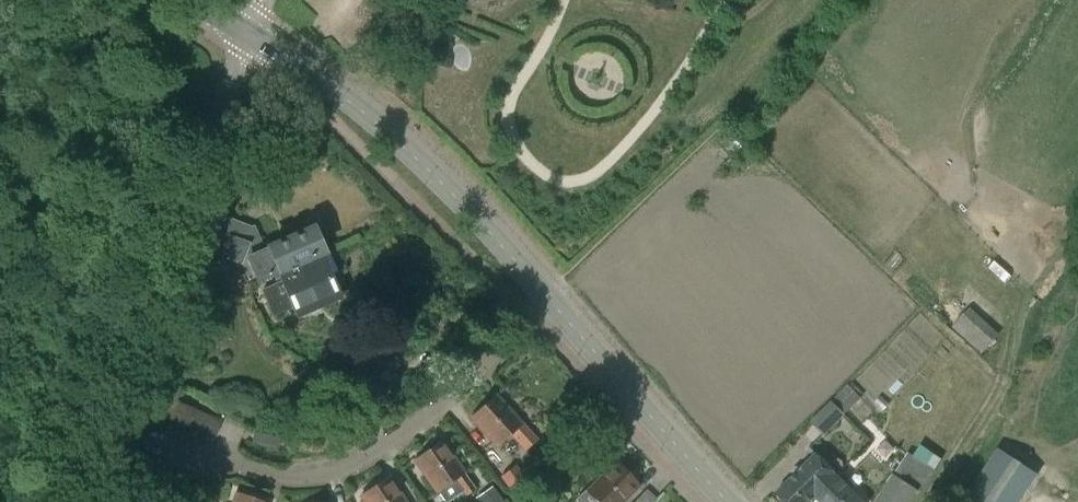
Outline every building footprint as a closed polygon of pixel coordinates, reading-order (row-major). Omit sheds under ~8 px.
[(234,291),(279,272),(322,254),(312,230),(269,249),(258,225),(252,227),(228,239),(214,244),(234,291)] [(322,254),(279,272),(282,281),(261,290),(272,316),(317,298),(320,305),(347,293),(329,250),(322,254)] [(952,328),(982,354),(999,334),(970,309),(952,328)] [(849,385),(832,402),(844,415),(861,398),(849,385)] [(186,426),(194,407),(150,391),(143,410),(186,426)] [(470,418),(497,447),(514,431),(523,441),(531,435),(521,425),(522,424),(495,395),(470,418)] [(844,415),(832,402),(811,422),(824,435),(844,415)] [(464,475),(465,474),(442,442),(414,461),(436,494),(455,481),(463,492),(471,486),(464,475)] [(1038,475),(997,448),(962,501),(1020,501),(1038,475)] [(816,497),(837,474),(816,453),(776,493),(785,501),(811,501),(816,497)] [(639,487),(615,463),(587,491),(598,501),(624,501),(639,487)] [(515,467),(500,478),(517,501),(532,490),(515,467)] [(816,497),(821,501),(864,501),(858,496),(861,493),(840,472),(837,475),(837,474),(816,497)] [(918,490),(894,475),(877,501),(911,501),(918,490)] [(389,477),(360,496),(364,501),(405,501),(389,477)] [(476,497),(479,501),(504,501),(492,485),(476,497)] [(236,493),(233,501),(260,501),(236,493)]
